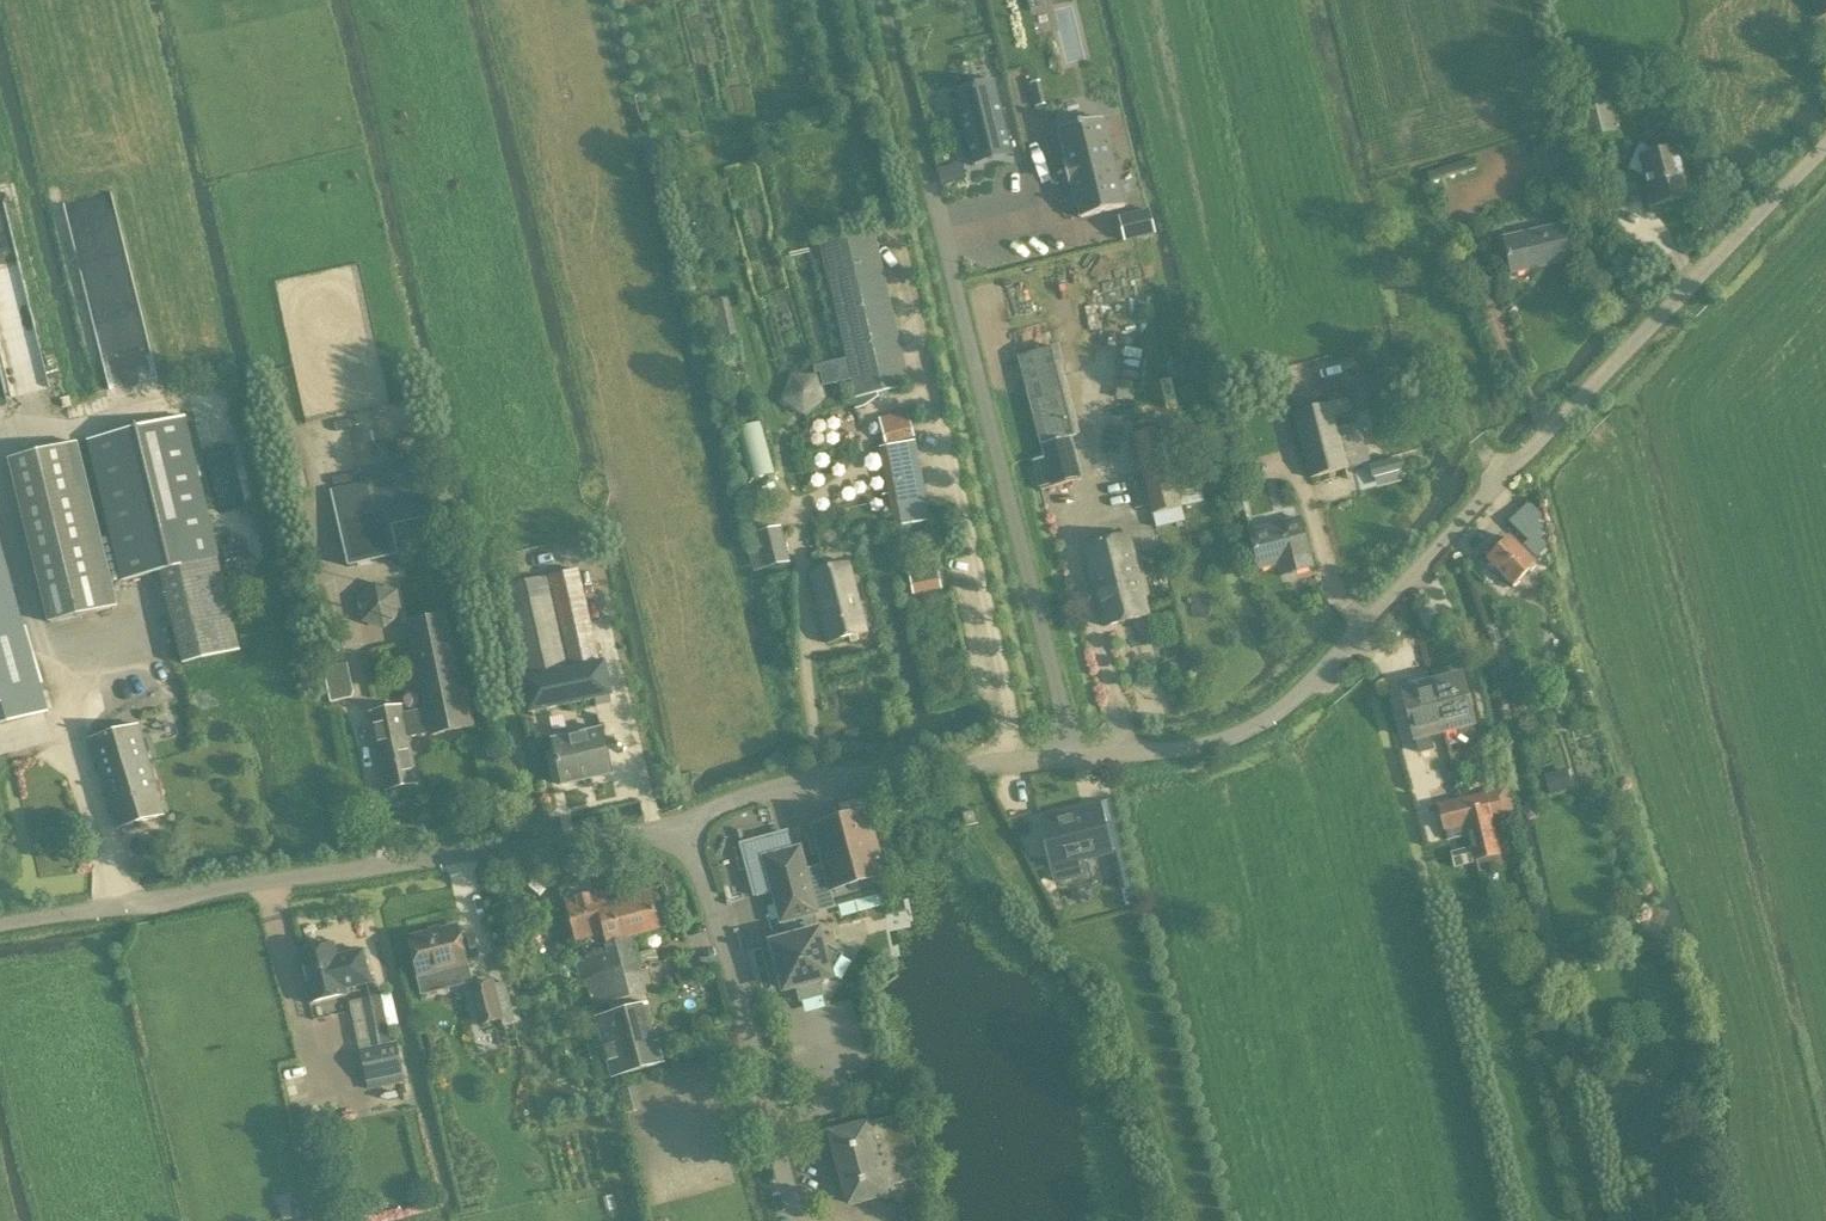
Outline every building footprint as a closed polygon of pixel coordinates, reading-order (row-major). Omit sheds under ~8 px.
[(1825,15),(1825,0),(1816,0),(1821,16),(1825,15)] [(955,90),(954,91),(972,166),(974,166),(973,163),(1012,153),(1012,156),(1014,156),(996,80),(994,81),(995,84),(956,93),(955,90)] [(1611,109),(1606,92),(1577,99),(1581,116),(1587,139),(1616,131),(1611,109)] [(1103,119),(1059,130),(1067,164),(1064,165),(1069,184),(1072,183),(1081,218),(1125,207),(1103,119)] [(1653,206),(1688,197),(1675,148),(1654,154),(1653,152),(1639,146),(1629,170),(1646,177),(1653,206)] [(1431,183),(1478,169),(1475,158),(1428,173),(1431,183)] [(963,163),(937,169),(938,189),(967,182),(963,163)] [(1144,210),(1120,216),(1126,241),(1150,235),(1154,235),(1147,209),(1144,210)] [(1512,274),(1569,261),(1561,226),(1504,239),(1512,274)] [(861,398),(909,387),(873,233),(820,245),(856,399),(861,398)] [(851,381),(846,359),(843,360),(816,366),(814,366),(816,376),(792,375),(781,401),(804,417),(827,402),(825,398),(822,387),(846,382),(851,381)] [(741,383),(724,386),(726,396),(743,393),(741,383)] [(1082,479),(1072,438),(1076,437),(1066,394),(1030,404),(1045,468),(1034,471),(1039,490),(1082,479)] [(856,399),(853,400),(855,410),(864,408),(861,398),(856,399)] [(1331,404),(1293,414),(1310,479),(1360,466),(1369,464),(1360,430),(1339,436),(1334,416),(1352,412),(1349,400),(1331,404)] [(746,412),(729,415),(731,422),(748,419),(746,412)] [(908,412),(878,418),(884,445),(914,438),(908,412)] [(157,425),(88,442),(123,583),(142,578),(163,657),(237,639),(216,560),(181,419),(170,422),(157,425)] [(749,480),(772,474),(760,424),(737,430),(749,480)] [(1180,507),(1202,501),(1199,488),(1177,494),(1174,483),(1189,479),(1176,425),(1133,435),(1152,515),(1180,508),(1180,507)] [(902,527),(930,521),(915,441),(886,447),(902,527)] [(77,445),(8,462),(48,624),(117,607),(77,445)] [(367,483),(331,491),(349,567),(396,556),(389,526),(434,516),(425,470),(367,482),(367,483)] [(1535,559),(1546,548),(1534,536),(1540,529),(1531,521),(1538,514),(1527,503),(1508,522),(1527,541),(1522,546),(1535,559)] [(1300,519),(1298,520),(1250,532),(1259,569),(1289,562),(1292,573),(1312,568),(1300,519)] [(756,533),(759,550),(755,551),(749,552),(754,572),(758,571),(790,563),(782,527),(756,533)] [(1103,626),(1147,616),(1128,534),(1084,544),(1103,626)] [(1513,586),(1534,564),(1509,539),(1487,561),(1513,586)] [(44,713),(0,560),(0,726),(44,713)] [(911,594),(940,588),(935,565),(906,571),(911,594)] [(827,644),(865,634),(847,566),(809,576),(827,644)] [(521,680),(526,705),(528,714),(611,695),(604,662),(600,663),(579,570),(503,588),(523,680),(521,680)] [(463,691),(448,616),(410,624),(428,710),(405,715),(403,706),(370,713),(386,792),(419,785),(410,739),(433,734),(434,736),(476,727),(468,690),(463,691)] [(1189,656),(1177,659),(1181,671),(1192,669),(1189,656)] [(349,699),(352,694),(346,665),(321,670),(328,704),(349,699)] [(1432,672),(1435,683),(1430,684),(1436,705),(1436,706),(1443,732),(1459,728),(1462,743),(1476,739),(1472,725),(1473,725),(1461,676),(1458,677),(1456,667),(1432,672)] [(1436,706),(1436,705),(1430,684),(1403,691),(1415,739),(1417,739),(1421,753),(1433,750),(1430,735),(1443,732),(1436,706)] [(139,726),(118,732),(91,741),(105,785),(152,771),(139,726)] [(563,786),(613,775),(603,729),(553,741),(563,786)] [(529,741),(527,741),(530,752),(531,752),(537,750),(534,739),(529,741)] [(152,771),(105,785),(118,830),(166,815),(152,771)] [(1486,795),(1462,801),(1468,825),(1471,836),(1477,860),(1480,874),(1504,868),(1501,854),(1486,795)] [(1100,804),(1039,820),(1055,882),(1087,874),(1083,860),(1122,851),(1115,825),(1119,824),(1113,801),(1100,805),(1100,804)] [(1461,802),(1441,807),(1447,830),(1447,831),(1467,826),(1467,825),(1461,802)] [(966,826),(979,823),(976,810),(963,812),(966,826)] [(867,812),(814,826),(825,864),(835,904),(880,892),(881,895),(883,894),(878,878),(885,876),(867,812)] [(1447,830),(1446,830),(1449,841),(1471,836),(1468,825),(1467,825),(1467,826),(1447,831),(1447,830)] [(789,833),(744,845),(758,896),(775,891),(783,921),(785,920),(790,939),(774,944),(781,968),(777,969),(782,984),(785,983),(787,989),(799,985),(803,1000),(824,994),(820,979),(836,952),(823,944),(819,931),(815,933),(810,915),(836,908),(835,904),(825,864),(805,869),(800,848),(794,850),(789,833)] [(1468,849),(1450,854),(1454,869),(1471,864),(1468,849)] [(1128,867),(1116,870),(1120,887),(1132,884),(1128,867)] [(593,979),(640,968),(632,938),(662,930),(653,893),(613,903),(610,889),(569,900),(580,941),(586,940),(588,949),(586,949),(593,979)] [(682,899),(668,901),(669,911),(683,909),(682,899)] [(1505,899),(1491,902),(1494,917),(1509,914),(1505,899)] [(457,926),(409,938),(418,975),(423,994),(471,982),(466,962),(457,926)] [(299,955),(312,1003),(349,994),(348,989),(373,983),(365,950),(339,957),(336,945),(299,955)] [(640,968),(593,979),(588,980),(595,1007),(648,994),(642,968),(640,968)] [(494,982),(469,987),(479,1027),(504,1021),(505,1024),(514,1022),(504,983),(495,985),(494,982)] [(1536,988),(1521,992),(1525,1008),(1540,1004),(1536,988)] [(381,995),(362,999),(372,1048),(391,1044),(388,1027),(399,1025),(391,993),(381,995)] [(613,1077),(664,1064),(649,1004),(598,1018),(613,1077)] [(403,1075),(397,1044),(360,1051),(367,1083),(403,1075)] [(632,1089),(621,1091),(626,1114),(637,1111),(632,1089)] [(926,1183),(908,1113),(866,1125),(832,1134),(850,1203),(893,1192),(901,1220),(912,1220),(917,1220),(926,1183)] [(1634,1177),(1629,1188),(1639,1193),(1645,1182),(1634,1177)]
